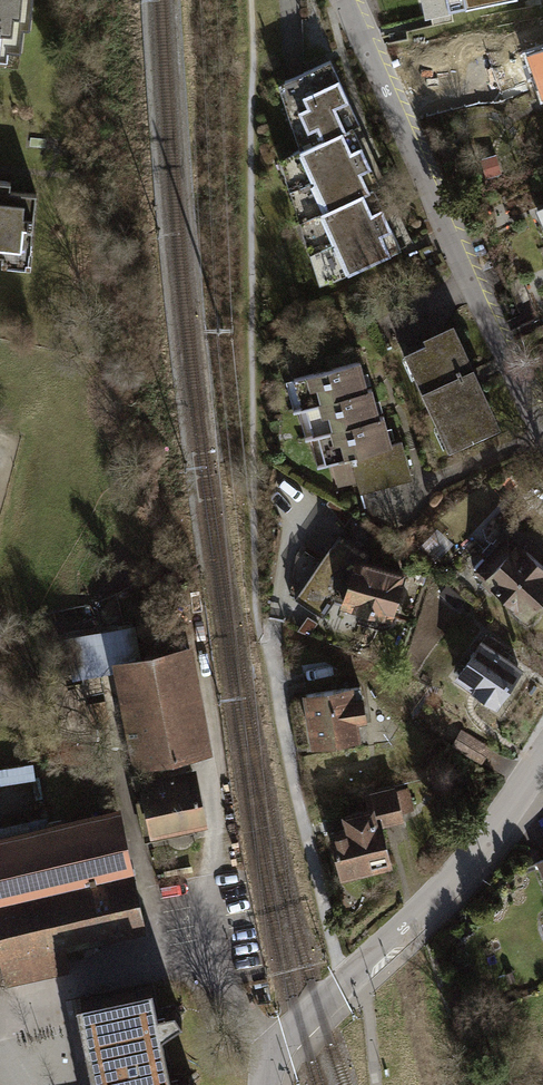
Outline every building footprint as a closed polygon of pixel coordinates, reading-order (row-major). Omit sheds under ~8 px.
[(5,60),(6,50),(17,51),(19,26),(31,27),(34,0),(0,0),(0,60),(5,60)] [(426,17),(504,0),(422,0),(426,17)] [(542,102),(542,55),(527,61),(542,102)] [(331,60),(278,83),(299,146),(352,124),(358,121),(331,60)] [(352,124),(299,146),(278,157),(298,220),(374,185),(379,183),(352,124)] [(374,185),(298,220),(316,274),(326,279),(401,245),(374,185)] [(8,260),(6,271),(28,273),(35,204),(10,201),(11,191),(0,190),(0,259),(8,260)] [(449,458),(501,434),(452,331),(423,344),(425,348),(402,358),(449,458)] [(367,397),(359,367),(286,386),(294,416),(299,414),(367,397)] [(379,425),(372,396),(367,397),(299,414),(306,444),(311,443),(379,425)] [(392,454),(384,424),(379,425),(311,443),(319,472),(331,469),(392,454)] [(392,454),(331,469),(336,489),(356,483),(360,497),(412,484),(403,451),(392,454)] [(353,516),(329,501),(327,504),(345,528),(353,516)] [(356,562),(367,565),(369,556),(339,534),(295,598),(324,618),(334,604),(343,607),(356,562)] [(481,585),(532,628),(542,614),(542,568),(515,545),(481,585)] [(392,620),(404,575),(367,565),(356,562),(343,607),(392,620)] [(119,664),(141,765),(203,751),(181,652),(140,661),(133,629),(66,644),(73,674),(119,664)] [(530,678),(479,645),(450,689),(501,722),(530,678)] [(352,692),(303,698),(310,754),(359,747),(357,731),(367,730),(363,704),(353,705),(352,692)] [(497,757),(461,733),(450,750),(486,774),(497,757)] [(195,776),(141,786),(151,844),(205,834),(195,776)] [(327,840),(339,887),(393,874),(382,826),(402,821),(401,817),(411,815),(406,792),(395,794),(394,789),(363,796),(368,816),(340,823),(343,837),(327,840)] [(0,843),(0,964),(7,993),(71,977),(66,955),(145,936),(117,815),(0,843)] [(148,995),(78,1010),(94,1084),(167,1084),(148,995)]
